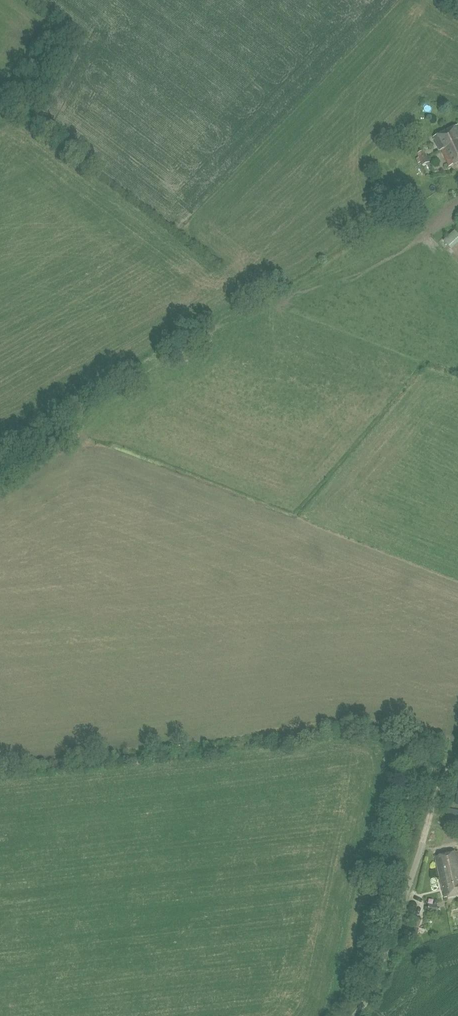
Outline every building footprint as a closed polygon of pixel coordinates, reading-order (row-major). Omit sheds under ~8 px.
[(435,137),(441,151),(442,151),(449,167),(457,163),(457,127),(435,137)] [(423,166),(430,163),(426,153),(418,157),(419,158),(416,159),(418,163),(421,162),(423,166)] [(457,230),(446,241),(454,251),(457,248),(457,230)] [(445,824),(457,826),(457,820),(457,810),(447,809),(445,824)] [(436,857),(445,898),(457,895),(457,852),(436,857)] [(419,928),(410,925),(407,934),(416,937),(419,928)]
